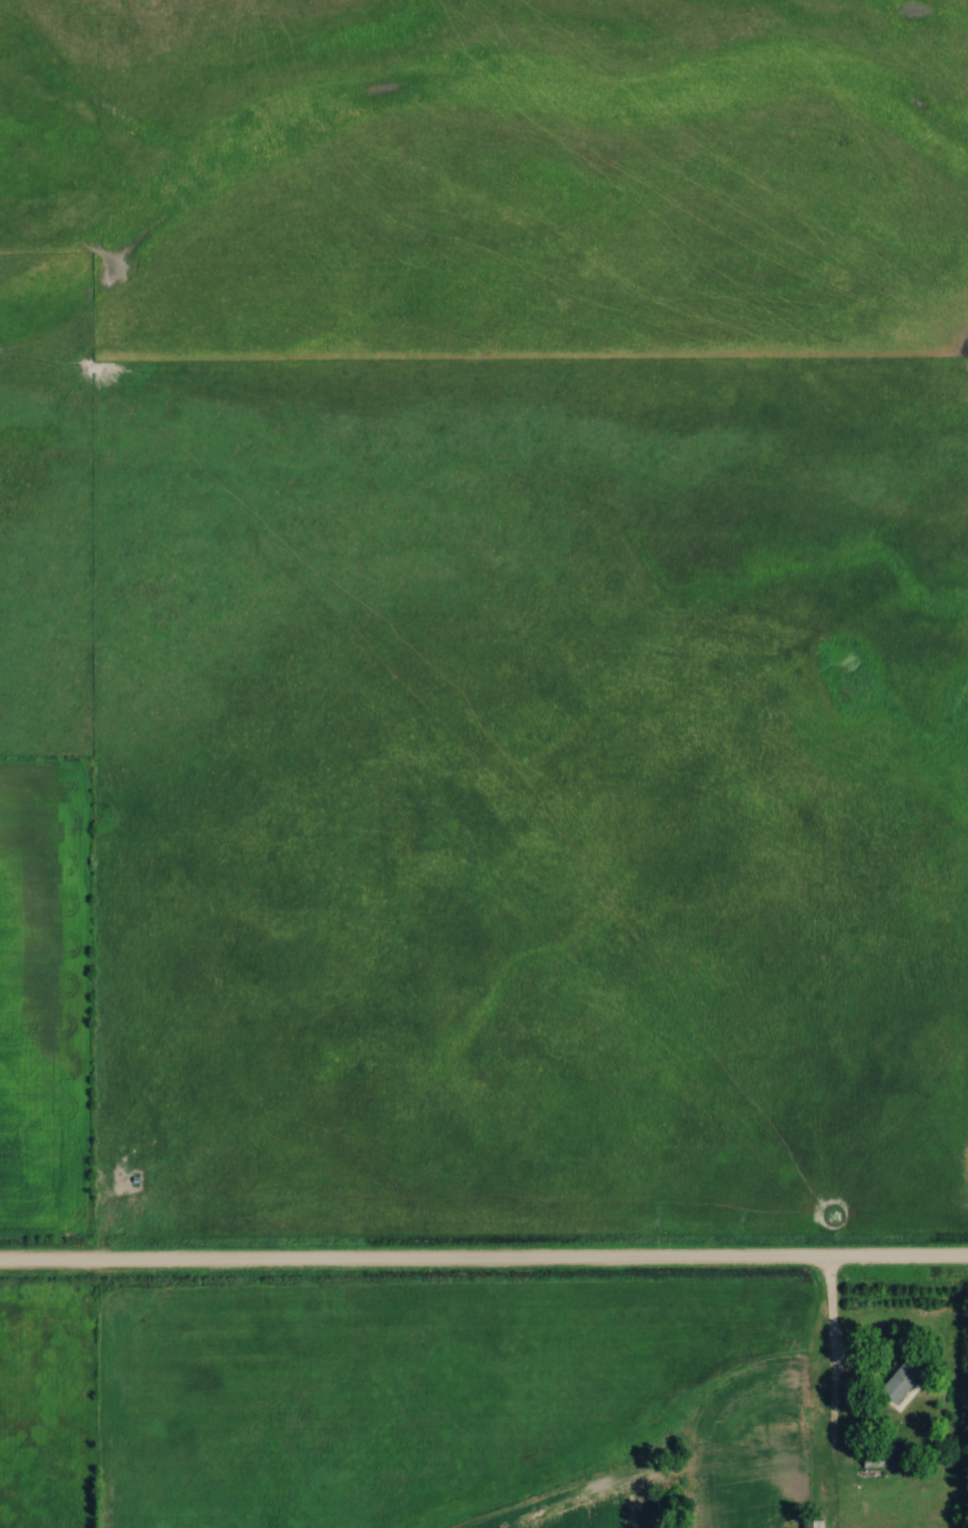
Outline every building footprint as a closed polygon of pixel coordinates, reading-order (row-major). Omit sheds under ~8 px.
[(902,1411),(928,1368),(909,1356),(882,1399),(902,1411)] [(863,1466),(887,1466),(887,1457),(863,1457),(863,1466)]
